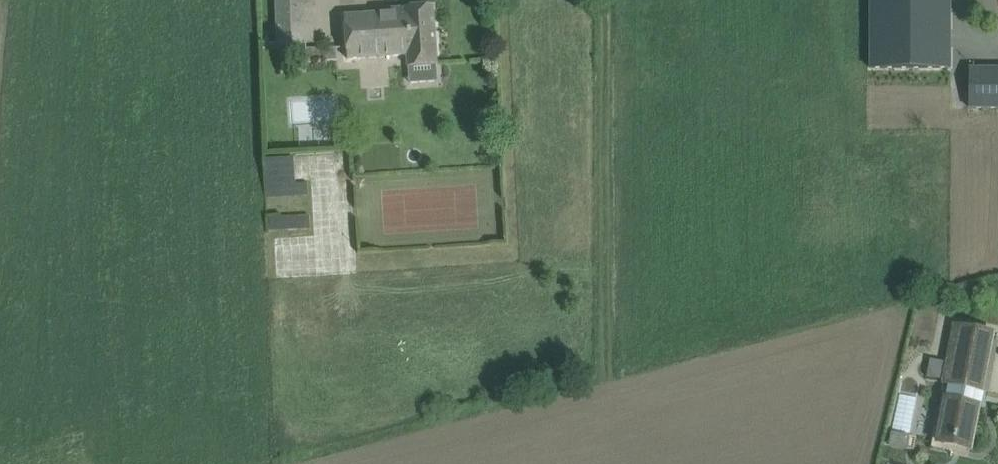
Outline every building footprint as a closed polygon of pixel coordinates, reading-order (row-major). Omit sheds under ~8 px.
[(314,43),(312,0),(276,0),(278,45),(314,43)] [(951,70),(951,0),(870,0),(870,67),(870,70),(914,70),(951,70)] [(379,13),(345,15),(348,60),(408,56),(409,69),(410,85),(439,83),(438,67),(434,6),(379,10),(379,13)] [(334,47),(305,48),(306,60),(335,59),(334,47)] [(970,108),(997,109),(997,68),(970,68),(970,108)] [(313,216),(352,213),(348,151),(327,153),(328,166),(326,166),(328,193),(318,193),(316,159),(309,159),(313,216)] [(293,159),(266,159),(266,176),(293,176),(293,159)] [(943,385),(948,386),(948,384),(982,390),(993,332),(955,325),(947,365),(944,380),(944,382),(943,382),(943,385)] [(944,380),(947,365),(930,362),(927,377),(944,380)] [(948,384),(948,386),(946,398),(945,397),(945,400),(939,431),(937,442),(947,444),(970,449),(971,449),(979,407),(985,408),(986,405),(982,405),(985,392),(982,392),(982,390),(948,384)]
